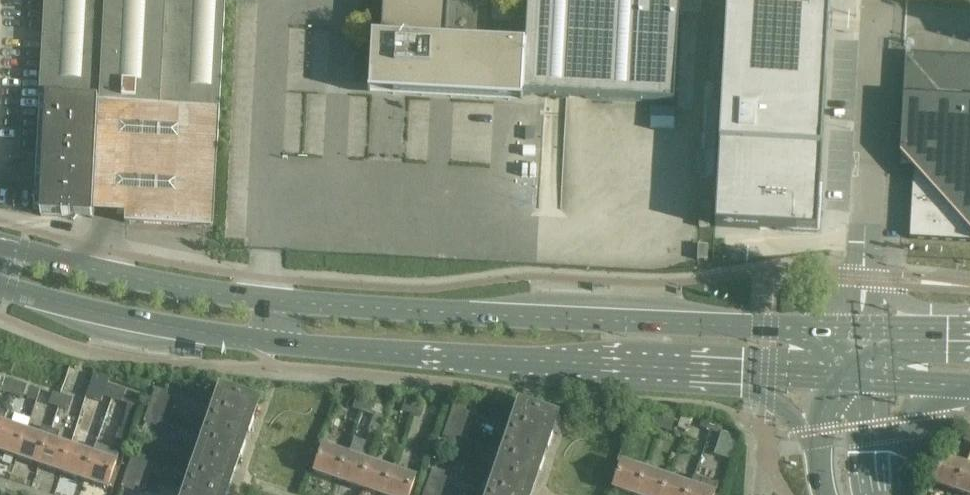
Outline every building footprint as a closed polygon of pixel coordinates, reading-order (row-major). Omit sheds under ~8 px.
[(99,102),(119,103),(121,71),(68,69),(72,0),(46,0),(40,100),(99,102)] [(160,105),(165,0),(72,0),(68,69),(121,71),(119,103),(160,105)] [(212,228),(218,144),(226,0),(165,0),(160,105),(119,103),(99,102),(93,212),(126,214),(125,223),(212,228)] [(373,38),(370,88),(444,92),(523,96),(674,104),(680,0),(528,0),(525,46),(446,42),(449,0),(383,0),(381,38),(373,38)] [(715,228),(815,234),(829,0),(728,0),(715,228)] [(899,169),(913,170),(909,240),(910,240),(969,243),(969,58),(905,55),(900,154),(899,169)] [(40,100),(33,209),(33,210),(40,210),(40,217),(61,218),(71,219),(74,222),(77,219),(93,220),(93,212),(99,102),(40,100)] [(698,246),(697,261),(698,261),(704,261),(707,261),(708,246),(698,246)] [(8,380),(4,393),(13,396),(18,383),(8,380)] [(23,399),(28,387),(18,383),(13,396),(23,399)] [(112,400),(115,388),(107,386),(103,397),(112,400)] [(115,388),(112,400),(121,403),(124,391),(115,388)] [(157,422),(164,398),(166,393),(156,390),(145,422),(155,426),(157,422)] [(54,392),(50,405),(59,409),(64,395),(54,392)] [(241,457),(246,442),(245,441),(246,436),(248,436),(253,421),(252,420),(257,405),(222,393),(199,458),(234,471),(239,457),(241,457)] [(69,412),(73,399),(64,395),(59,409),(69,412)] [(164,398),(157,422),(167,425),(174,401),(164,398)] [(362,413),(366,401),(357,398),(353,409),(362,413)] [(366,401),(362,413),(371,416),(375,405),(366,401)] [(411,415),(415,404),(406,401),(402,412),(411,415)] [(415,404),(411,415),(420,418),(424,407),(415,404)] [(454,440),(455,436),(464,412),(465,408),(454,405),(444,437),(454,440)] [(546,451),(547,452),(552,436),(551,436),(556,420),(520,408),(498,475),(533,487),(538,472),(540,473),(545,457),(544,457),(546,451)] [(464,412),(455,436),(465,440),(473,416),(464,412)] [(660,429),(664,417),(655,414),(651,426),(660,429)] [(17,458),(26,433),(4,426),(7,415),(0,435),(0,452),(17,458)] [(664,417),(660,429),(669,432),(673,420),(664,417)] [(710,431),(713,420),(705,417),(701,428),(710,431)] [(713,420),(710,431),(719,434),(722,423),(713,420)] [(17,458),(39,466),(52,430),(43,427),(40,438),(26,433),(17,458)] [(39,466),(62,473),(71,449),(57,444),(61,433),(52,430),(39,466)] [(93,456),(85,481),(108,489),(117,464),(116,464),(119,454),(96,446),(93,456)] [(62,473),(85,481),(93,456),(71,449),(62,473)] [(338,481),(347,457),(324,449),(315,473),(338,481)] [(134,487),(143,463),(144,459),(134,455),(122,488),(133,491),(134,487)] [(370,465),(347,457),(338,481),(361,489),(370,465)] [(234,471),(199,458),(186,494),(228,494),(231,486),(229,485),(234,471)] [(957,492),(966,468),(943,460),(935,484),(957,492)] [(143,463),(134,487),(144,491),(153,467),(143,463)] [(370,465),(361,489),(377,494),(384,494),(392,473),(370,465)] [(646,473),(623,465),(614,490),(630,494),(638,494),(646,473)] [(966,468),(957,492),(966,494),(969,494),(969,469),(966,468)] [(441,478),(443,474),(433,471),(424,494),(435,494),(441,478)] [(384,494),(410,494),(415,481),(392,473),(384,494)] [(646,473),(638,494),(663,494),(668,480),(646,473)] [(533,487),(498,475),(491,494),(531,494),(533,487)] [(688,494),(713,494),(716,485),(694,477),(691,488),(688,494)] [(435,494),(447,494),(451,482),(441,478),(435,494)] [(668,480),(663,494),(688,494),(691,488),(668,480)]
